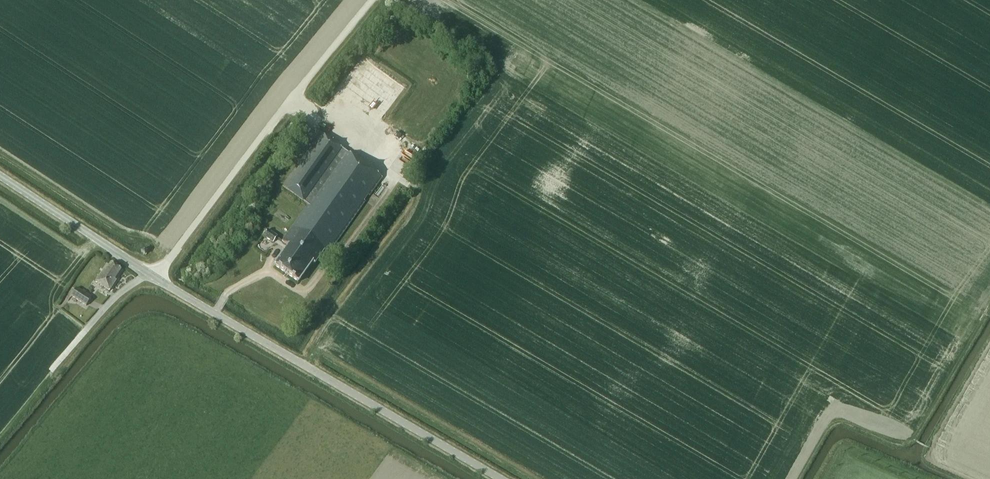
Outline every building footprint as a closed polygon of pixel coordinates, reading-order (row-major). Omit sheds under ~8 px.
[(375,95),(382,86),(378,83),(370,92),(375,95)] [(368,195),(369,196),(383,177),(314,129),(308,137),(314,142),(283,187),(308,205),(282,242),(288,246),(274,266),(298,282),(312,262),(314,264),(323,251),(328,254),(365,202),(364,200),(368,195)] [(263,236),(273,243),(277,237),(267,230),(263,236)] [(139,252),(145,256),(148,251),(142,247),(139,252)] [(95,281),(109,291),(116,280),(114,279),(121,270),(111,263),(109,266),(107,265),(95,281)] [(71,296),(86,306),(91,298),(76,288),(71,296)]
